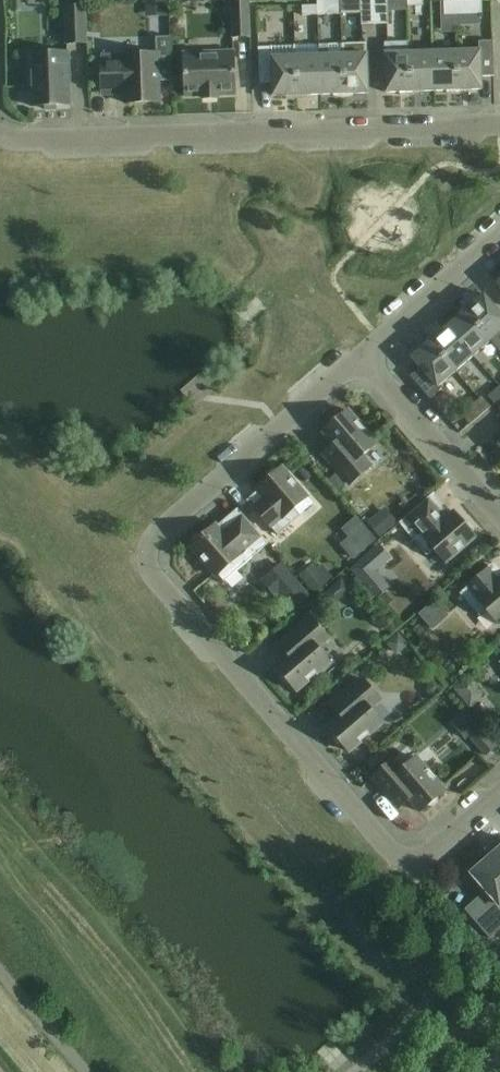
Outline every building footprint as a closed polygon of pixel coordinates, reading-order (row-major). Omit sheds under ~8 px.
[(47,8),(46,0),(19,0),(20,9),(47,8)] [(167,16),(166,0),(144,0),(144,17),(167,16)] [(250,38),(249,0),(232,0),(233,38),(250,38)] [(318,16),(328,16),(327,0),(318,0),(318,6),(318,16)] [(375,25),(375,0),(361,0),(362,26),(375,25)] [(375,25),(389,25),(388,0),(375,0),(375,25)] [(455,2),(455,16),(483,15),(482,1),(455,2)] [(445,16),(455,16),(455,2),(444,2),(445,16)] [(303,16),(318,16),(318,6),(303,7),(303,16)] [(85,7),(66,8),(67,45),(86,44),(85,7)] [(324,17),(301,18),(302,32),(325,30),(324,17)] [(156,37),(156,55),(124,56),(124,55),(101,56),(103,91),(125,91),(126,104),(160,103),(159,81),(172,81),(171,37),(156,37)] [(411,93),(410,53),(409,43),(385,44),(386,93),(411,93)] [(481,52),(457,52),(458,91),(482,91),(482,81),(495,81),(494,44),(481,44),(481,52)] [(321,96),(344,95),(343,45),(319,46),(320,56),(321,96)] [(369,94),(368,55),(367,45),(343,45),(344,95),(369,94)] [(297,96),(296,57),(296,46),(294,46),(294,47),(259,48),(260,84),(273,84),(273,97),(297,96)] [(219,100),(219,96),(236,96),(234,52),(184,54),(185,75),(182,78),(182,86),(185,89),(186,98),(202,97),(203,100),(219,100)] [(434,92),(458,91),(457,52),(433,53),(434,92)] [(30,55),(31,88),(31,107),(46,106),(46,111),(56,110),(56,106),(70,105),(69,53),(30,55)] [(411,93),(434,92),(433,53),(410,53),(411,93)] [(297,96),(321,96),(320,56),(296,57),(297,96)] [(492,341),(499,334),(499,313),(484,295),(466,311),(492,341)] [(474,356),(492,341),(466,311),(448,327),(474,356)] [(456,372),(474,356),(448,327),(430,342),(456,372)] [(456,372),(430,342),(412,358),(421,368),(411,377),(431,400),(442,390),(439,387),(456,372)] [(499,400),(499,388),(489,397),(495,405),(499,400)] [(483,397),(462,415),(471,426),(492,408),(483,397)] [(340,452),(329,461),(350,486),(372,467),(363,456),(377,444),(348,411),(341,417),(335,417),(331,421),(330,427),(323,433),(340,452)] [(265,498),(254,507),(278,536),(301,516),(295,510),(308,498),(283,468),(280,470),(274,470),(270,474),(269,480),(257,490),(265,498)] [(428,499),(400,524),(427,556),(435,550),(446,563),(476,538),(474,535),(474,529),(470,525),(465,524),(454,513),(446,520),(428,499)] [(367,521),(380,536),(399,520),(386,505),(367,521)] [(269,545),(244,516),(223,534),(216,526),(204,536),(198,535),(194,539),(193,545),(191,547),(216,577),(218,575),(225,583),(269,545)] [(342,547),(344,550),(354,561),(377,541),(367,530),(358,519),(343,532),(350,540),(342,547)] [(392,561),(380,548),(353,571),(363,583),(392,561)] [(312,597),(298,579),(284,564),(266,579),(280,595),(295,612),(312,597)] [(318,569),(314,564),(299,577),(315,595),(329,582),(329,581),(333,578),(322,565),(318,569)] [(460,594),(480,617),(487,611),(499,624),(499,623),(499,579),(498,580),(489,570),(460,594)] [(352,590),(342,579),(324,595),(334,606),(352,590)] [(295,650),(289,656),(276,667),(282,674),(282,680),(285,684),(291,685),(297,692),(330,663),(318,649),(329,640),(310,618),(286,639),(295,650)] [(400,652),(409,645),(399,633),(387,643),(395,652),(400,652)] [(485,695),(469,675),(453,689),(470,708),(485,695)] [(348,711),(341,716),(328,728),(334,735),(334,740),(338,745),(343,745),(350,753),(383,724),(371,710),(381,701),(362,679),(338,700),(348,711)] [(482,730),(471,739),(486,757),(497,747),(482,730)] [(438,797),(445,791),(417,758),(403,770),(394,760),(372,778),(393,803),(404,793),(420,813),(428,806),(433,807),(438,803),(438,797)] [(487,852),(486,850),(485,850),(499,867),(499,841),(487,852)] [(485,850),(484,851),(486,853),(473,864),(477,869),(472,874),(494,899),(483,909),(499,928),(499,867),(485,850)]
